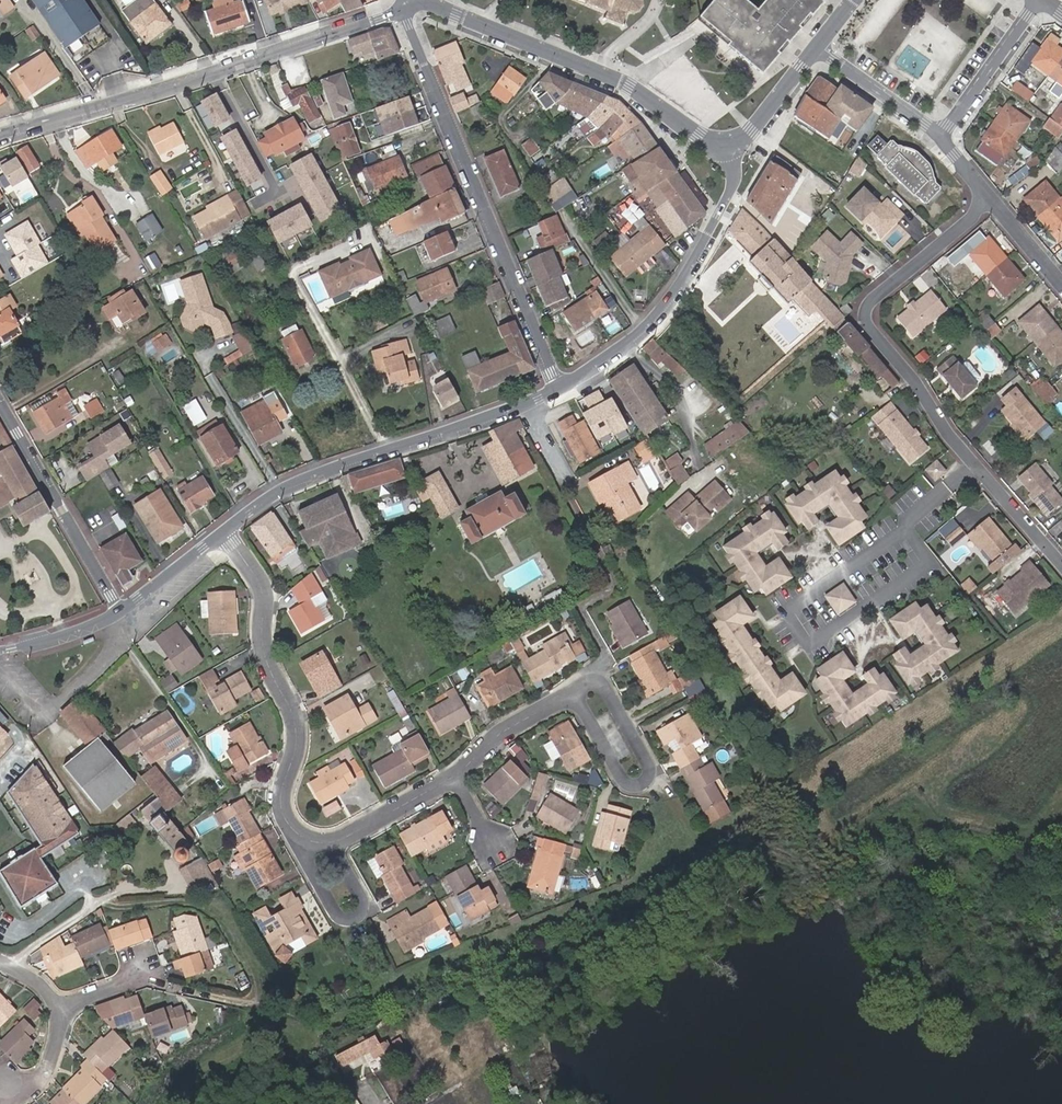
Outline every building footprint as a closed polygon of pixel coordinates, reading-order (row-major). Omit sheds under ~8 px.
[(14,8),(8,0),(0,0),(0,17),(14,8)] [(65,49),(99,26),(81,0),(32,0),(65,49)] [(153,0),(135,0),(120,11),(145,44),(171,24),(153,0)] [(204,13),(212,35),(249,22),(241,0),(238,0),(204,13)] [(272,19),(310,6),(307,0),(265,0),(272,19)] [(367,0),(316,0),(319,4),(315,6),(321,15),(328,10),(340,3),(345,12),(362,6),(367,0)] [(583,2),(583,1),(595,6),(595,7),(596,8),(597,6),(607,11),(604,18),(601,20),(602,22),(606,20),(619,25),(620,28),(622,28),(621,22),(625,13),(626,13),(629,14),(631,14),(633,14),(634,13),(636,12),(637,11),(638,11),(639,10),(640,8),(640,6),(641,4),(640,2),(640,0),(579,0),(583,2)] [(765,72),(825,3),(821,0),(767,0),(761,7),(752,0),(713,0),(699,16),(765,72)] [(41,37),(33,26),(26,31),(33,41),(41,37)] [(376,61),(398,53),(388,30),(382,30),(348,41),(353,54),(372,47),(376,61)] [(1047,40),(1054,45),(1059,39),(1052,34),(1047,40)] [(1061,56),(1061,51),(1054,45),(1047,40),(1030,61),(1048,74),(1061,56)] [(434,53),(446,85),(452,82),(455,90),(468,85),(465,76),(460,65),(453,68),(445,48),(434,53)] [(23,97),(57,76),(44,56),(10,77),(23,97)] [(1048,74),(1056,80),(1049,91),(1059,98),(1061,93),(1061,56),(1048,74)] [(508,67),(500,77),(496,82),(489,91),(503,102),(510,94),(517,86),(519,87),(524,80),(508,67)] [(339,74),(305,86),(310,96),(320,92),(318,88),(323,86),(334,119),(344,115),(341,105),(349,102),(339,74)] [(856,133),(871,108),(839,86),(835,91),(817,77),(804,96),(837,120),(856,133)] [(573,83),(562,78),(554,90),(564,95),(573,83)] [(1017,82),(1011,90),(1028,103),(1034,94),(1017,82)] [(573,83),(564,95),(557,101),(570,109),(587,118),(590,114),(608,97),(573,83)] [(466,95),(476,92),(473,84),(464,87),(466,95)] [(291,91),(288,86),(283,88),(294,109),(300,106),(311,127),(320,122),(303,90),(299,93),(297,89),(291,91)] [(215,94),(200,103),(215,129),(230,121),(215,94)] [(460,95),(449,100),(455,114),(466,108),(463,101),(460,95)] [(463,101),(466,108),(479,103),(475,95),(463,101)] [(837,120),(804,96),(793,117),(827,139),(837,120)] [(413,110),(408,97),(376,109),(381,122),(413,110)] [(492,97),(482,104),(489,115),(500,109),(492,97)] [(587,118),(586,118),(597,129),(611,112),(621,120),(631,113),(620,102),(608,97),(590,114),(587,118)] [(312,100),(319,116),(325,113),(318,98),(312,100)] [(1061,118),(1061,103),(1050,119),(1058,124),(1061,118)] [(477,123),(480,121),(483,119),(481,116),(484,113),(479,105),(469,111),(477,123)] [(1007,105),(994,123),(1016,139),(1030,120),(1007,105)] [(419,124),(413,110),(381,122),(387,136),(419,124)] [(597,129),(586,137),(594,145),(605,135),(607,137),(617,127),(623,135),(640,123),(631,113),(621,120),(611,112),(597,129)] [(483,119),(480,121),(486,129),(492,125),(484,113),(481,116),(483,119)] [(1057,134),(1061,127),(1058,124),(1050,119),(1047,117),(1042,124),(1057,134)] [(298,145),(305,141),(302,134),(306,132),(302,124),(297,127),(294,119),(265,135),(267,139),(259,143),(266,156),(275,152),(276,156),(284,153),(298,145)] [(658,147),(640,123),(607,146),(614,156),(619,153),(628,166),(638,160),(658,147)] [(1016,139),(994,123),(982,141),(983,141),(976,151),(997,166),(1016,139)] [(164,133),(152,139),(162,158),(186,144),(177,126),(164,133)] [(327,134),(341,164),(346,162),(345,160),(358,155),(347,126),(327,134)] [(86,150),(83,146),(78,150),(89,167),(95,164),(122,147),(110,129),(93,140),(95,144),(86,150)] [(151,137),(152,139),(164,133),(162,131),(151,137)] [(236,131),(220,140),(246,189),(262,180),(236,131)] [(93,140),(83,146),(86,150),(95,144),(93,140)] [(522,146),(529,157),(538,151),(530,140),(522,146)] [(876,156),(875,157),(881,162),(880,162),(884,166),(883,167),(913,196),(914,195),(918,198),(924,203),(925,202),(926,203),(940,189),(938,188),(940,187),(934,182),(935,181),(934,180),(933,178),(934,177),(927,162),(916,152),(901,146),(900,146),(899,146),(897,145),(891,141),(890,141),(889,140),(876,155),(876,156)] [(301,151),(298,145),(284,153),(286,158),(301,151)] [(39,166),(27,147),(17,153),(28,172),(39,166)] [(705,213),(658,147),(638,160),(628,166),(621,170),(630,182),(628,183),(638,197),(652,187),(663,202),(656,208),(674,235),(705,213)] [(484,159),(500,197),(518,190),(502,150),(484,159)] [(312,155),(290,167),(321,223),(343,211),(312,155)] [(412,167),(417,178),(419,177),(430,200),(453,189),(437,155),(412,167)] [(773,155),(745,201),(771,223),(790,192),(797,196),(807,180),(786,164),(784,162),(773,155)] [(1025,163),(1030,170),(1041,160),(1036,155),(1025,163)] [(371,189),(404,175),(397,157),(364,171),(371,189)] [(865,164),(857,157),(847,173),(857,179),(865,164)] [(18,159),(6,166),(4,163),(0,165),(0,167),(13,188),(29,177),(18,159)] [(164,168),(152,174),(162,194),(174,188),(164,168)] [(552,171),(541,178),(534,183),(540,193),(558,181),(552,171)] [(1042,211),(1061,195),(1061,192),(1049,176),(1028,194),(1042,211)] [(415,179),(415,180),(425,202),(430,200),(419,177),(417,178),(415,179)] [(558,181),(540,193),(549,206),(568,192),(560,180),(558,181)] [(222,201),(194,216),(206,237),(241,217),(239,213),(249,207),(238,188),(220,198),(222,201)] [(430,200),(425,202),(402,213),(409,229),(410,232),(439,218),(441,224),(464,214),(453,189),(430,200)] [(862,189),(846,207),(864,225),(867,222),(875,229),(879,238),(901,215),(886,200),(880,206),(862,189)] [(542,200),(536,191),(530,195),(536,204),(542,200)] [(76,210),(85,226),(88,225),(90,228),(87,230),(99,250),(101,248),(108,244),(117,239),(104,216),(106,215),(95,195),(87,201),(87,203),(76,210)] [(1042,211),(1061,235),(1061,195),(1042,211)] [(300,205),(267,223),(279,246),(313,227),(300,205)] [(772,238),(742,208),(728,232),(753,258),(772,238)] [(82,228),(85,226),(76,210),(71,212),(81,229),(82,228)] [(139,223),(149,240),(168,230),(158,213),(139,223)] [(402,213),(387,219),(395,235),(409,229),(402,213)] [(556,218),(538,225),(543,237),(538,239),(544,254),(551,251),(552,251),(566,245),(563,236),(564,235),(556,218)] [(28,222),(4,235),(17,257),(37,245),(41,243),(28,222)] [(588,238),(601,230),(597,225),(585,233),(588,238)] [(661,246),(647,226),(639,232),(618,248),(608,256),(622,275),(633,267),(641,261),(647,256),(653,251),(661,246)] [(454,251),(445,232),(427,239),(430,245),(426,246),(428,251),(425,252),(427,256),(423,258),(427,271),(441,266),(440,263),(447,260),(445,255),(454,251)] [(849,264),(849,256),(860,245),(850,235),(839,246),(826,233),(810,249),(827,266),(825,280),(828,285),(840,287),(845,283),(849,264)] [(986,274),(1005,258),(988,237),(969,253),(986,274)] [(843,319),(836,312),(792,262),(791,261),(774,241),(749,263),(787,305),(801,292),(832,328),(843,319)] [(108,244),(101,248),(106,256),(112,252),(108,244)] [(17,257),(11,261),(21,279),(47,264),(37,245),(17,257)] [(350,259),(340,263),(339,261),(318,270),(330,297),(348,289),(349,290),(364,284),(363,282),(382,274),(370,247),(349,256),(350,259)] [(544,254),(526,262),(545,308),(550,305),(553,314),(569,304),(559,278),(562,276),(552,251),(551,251),(544,254)] [(229,268),(243,259),(239,252),(225,261),(229,268)] [(949,261),(943,255),(932,264),(938,271),(949,261)] [(641,261),(633,267),(638,274),(652,263),(647,256),(641,261)] [(1023,279),(1005,258),(986,274),(1004,295),(1023,279)] [(938,271),(932,264),(930,266),(935,273),(938,271)] [(424,301),(455,289),(446,268),(416,281),(424,301)] [(589,297),(563,315),(574,332),(608,310),(582,271),(574,275),(589,297)] [(217,338),(232,333),(229,324),(223,313),(213,309),(202,275),(181,282),(188,305),(182,319),(185,328),(192,331),(195,327),(205,323),(213,327),(217,338)] [(498,282),(480,289),(484,300),(485,303),(503,296),(498,282)] [(124,321),(134,315),(136,317),(145,311),(132,291),(128,293),(126,290),(118,295),(120,298),(114,302),(124,321)] [(908,309),(896,318),(912,338),(947,310),(931,290),(913,305),(911,302),(906,306),(908,309)] [(16,305),(11,295),(0,302),(0,336),(1,336),(5,343),(23,333),(9,309),(16,305)] [(407,301),(410,307),(416,304),(413,298),(407,301)] [(410,307),(414,315),(415,315),(428,310),(424,301),(416,304),(410,307)] [(1036,343),(1055,327),(1037,306),(1019,322),(1036,343)] [(367,314),(355,321),(358,328),(371,321),(367,314)] [(450,314),(435,320),(441,336),(457,330),(450,314)] [(116,327),(123,325),(120,315),(113,318),(116,327)] [(854,332),(843,319),(832,328),(865,366),(861,370),(889,401),(904,389),(854,332)] [(995,322),(984,332),(990,339),(1000,330),(995,322)] [(534,370),(514,323),(496,329),(502,343),(505,341),(510,354),(519,376),(534,370)] [(1055,327),(1036,343),(1054,364),(1061,357),(1061,335),(1055,327)] [(297,366),(315,356),(302,329),(283,339),(297,366)] [(256,347),(247,331),(233,338),(243,354),(256,347)] [(170,343),(166,336),(154,343),(159,350),(170,343)] [(403,380),(421,375),(417,359),(408,361),(406,354),(413,353),(413,352),(410,341),(409,337),(392,342),(393,345),(386,346),(373,350),(377,362),(387,360),(389,370),(393,382),(403,380)] [(643,346),(641,348),(656,365),(664,359),(678,374),(685,368),(651,339),(643,346)] [(475,393),(519,376),(510,354),(480,366),(473,349),(460,354),(467,371),(475,393)] [(953,357),(937,370),(962,399),(977,387),(975,384),(980,380),(980,377),(968,362),(965,362),(960,366),(953,357)] [(380,372),(389,370),(387,360),(377,362),(380,372)] [(633,367),(610,382),(644,433),(667,418),(633,367)] [(422,379),(421,375),(403,380),(404,384),(422,379)] [(444,407),(461,397),(449,375),(431,386),(444,407)] [(1040,396),(1050,387),(1045,380),(1034,389),(1040,396)] [(1055,393),(1050,387),(1040,396),(1045,402),(1055,393)] [(47,424),(51,431),(72,419),(64,405),(72,400),(66,389),(58,394),(60,398),(36,413),(43,426),(47,424)] [(1017,389),(1003,400),(1009,407),(1004,411),(1015,425),(1013,427),(1025,441),(1046,424),(1017,389)] [(588,410),(582,413),(596,440),(611,432),(613,436),(627,429),(612,400),(605,403),(598,390),(582,398),(588,410)] [(205,395),(199,398),(210,418),(216,415),(205,395)] [(197,424),(208,417),(197,397),(186,404),(197,424)] [(86,408),(92,420),(104,413),(101,409),(106,406),(101,399),(86,408)] [(259,444),(282,431),(265,400),(242,412),(259,444)] [(887,403),(869,417),(876,426),(894,412),(887,403)] [(557,418),(578,458),(597,448),(580,417),(574,420),(570,411),(557,418)] [(911,433),(894,412),(876,426),(907,464),(925,449),(915,437),(912,437),(911,436),(911,433)] [(199,432),(217,464),(239,451),(233,441),(231,442),(218,420),(199,432)] [(516,420),(492,431),(494,434),(497,440),(484,448),(503,483),(532,466),(513,432),(520,428),(516,420)] [(710,459),(712,458),(748,432),(739,421),(704,445),(710,459)] [(13,446),(0,423),(0,438),(6,449),(13,446)] [(130,444),(118,424),(84,445),(92,458),(76,467),(85,482),(98,474),(107,468),(103,461),(130,444)] [(644,437),(636,441),(643,453),(651,448),(644,437)] [(164,477),(172,472),(153,442),(150,444),(146,446),(164,477)] [(51,512),(36,485),(13,446),(6,449),(0,453),(0,469),(9,485),(2,489),(0,486),(0,505),(9,500),(24,527),(51,512)] [(678,485),(691,476),(676,455),(664,463),(678,485)] [(341,477),(350,491),(404,473),(401,464),(400,459),(341,477)] [(606,500),(615,516),(638,504),(624,478),(635,472),(627,459),(617,464),(588,480),(597,498),(600,496),(607,493),(609,498),(606,500)] [(933,462),(925,468),(933,479),(942,472),(933,462)] [(1021,474),(1035,491),(1033,493),(1049,513),(1061,503),(1061,501),(1050,487),(1053,485),(1035,463),(1021,474)] [(98,474),(107,488),(117,482),(108,467),(107,468),(98,474)] [(0,469),(0,480),(1,482),(0,482),(0,486),(2,489),(9,485),(0,469)] [(827,527),(838,543),(862,526),(858,521),(863,518),(853,504),(857,501),(854,496),(849,499),(841,486),(845,483),(841,478),(837,481),(836,480),(837,479),(833,472),(826,477),(827,478),(811,489),(808,484),(803,488),(805,492),(794,500),(791,496),(786,500),(789,504),(785,506),(797,523),(799,521),(806,531),(817,523),(811,514),(827,502),(839,519),(827,527)] [(350,491),(352,495),(406,478),(404,473),(350,491)] [(459,508),(439,473),(423,482),(442,517),(459,508)] [(203,477),(188,486),(186,482),(178,487),(180,490),(179,491),(191,512),(201,507),(199,504),(213,495),(203,477)] [(695,496),(689,489),(666,509),(681,527),(689,520),(698,531),(717,514),(716,513),(734,498),(717,477),(695,496)] [(166,527),(170,534),(182,526),(160,490),(135,505),(153,535),(166,527)] [(472,545),(526,514),(515,493),(504,499),(500,491),(466,511),(470,518),(461,523),(472,545)] [(299,532),(307,546),(319,541),(326,557),(350,546),(360,542),(352,525),(337,493),(298,511),(306,529),(299,532)] [(611,519),(615,516),(606,500),(609,498),(607,493),(600,496),(611,519)] [(280,557),(295,547),(291,541),(270,511),(251,526),(260,538),(271,555),(275,561),(280,558),(280,557)] [(786,579),(775,563),(764,571),(752,554),(768,543),(775,552),(786,544),(780,535),(782,533),(771,516),(767,519),(765,515),(759,518),(762,522),(750,530),(748,526),(742,530),(745,534),(729,545),(729,544),(722,549),(726,555),(727,555),(728,556),(724,559),(728,564),(732,561),(741,574),(737,577),(740,582),(744,580),(754,593),(758,590),(762,595),(786,579)] [(98,543),(122,586),(131,581),(132,576),(128,569),(142,561),(118,519),(110,524),(115,532),(98,543)] [(987,519),(966,536),(978,550),(981,548),(993,563),(987,568),(991,573),(1017,552),(1013,546),(1011,548),(987,519)] [(157,541),(170,534),(166,527),(153,535),(157,541)] [(959,528),(945,540),(951,547),(965,535),(959,528)] [(369,542),(377,555),(385,550),(377,537),(369,542)] [(608,543),(600,546),(605,554),(612,551),(608,543)] [(1023,571),(997,592),(1013,611),(1021,603),(1023,605),(1048,584),(1028,562),(1021,568),(1023,571)] [(326,600),(311,573),(293,588),(300,600),(288,608),(301,630),(323,617),(316,606),(326,600)] [(842,586),(825,597),(836,614),(853,602),(842,586)] [(236,631),(236,588),(210,589),(211,631),(236,631)] [(738,598),(713,615),(717,620),(712,624),(721,638),(717,641),(721,646),(725,643),(729,649),(728,650),(731,654),(727,657),(731,663),(735,660),(745,675),(741,678),(745,683),(749,681),(752,685),(753,684),(757,690),(753,693),(757,698),(761,695),(771,709),(776,706),(780,711),(804,694),(790,675),(781,681),(770,665),(766,668),(766,667),(770,664),(767,660),(762,663),(752,648),(757,645),(753,640),(749,643),(753,640),(742,624),(751,617),(738,598)] [(606,611),(612,622),(619,635),(617,636),(622,645),(645,632),(627,600),(606,611)] [(328,619),(334,616),(327,602),(321,605),(328,619)] [(916,604),(891,621),(902,637),(914,629),(925,646),(909,657),(903,648),(892,655),(898,665),(895,667),(907,683),(910,681),(913,685),(919,681),(916,677),(927,669),(930,673),(935,670),(933,666),(948,655),(949,656),(956,651),(951,644),(950,645),(949,644),(953,641),(950,635),(945,638),(937,626),(941,623),(937,617),(933,620),(924,607),(919,610),(916,604)] [(158,637),(172,656),(167,660),(172,668),(178,664),(183,672),(203,657),(178,622),(158,637)] [(619,635),(612,622),(609,623),(617,636),(619,635)] [(648,643),(629,654),(633,660),(630,662),(639,678),(642,677),(651,692),(674,678),(669,670),(664,673),(652,651),(658,647),(660,649),(669,644),(664,634),(654,640),(648,643)] [(522,649),(515,653),(521,662),(527,674),(531,681),(554,669),(552,667),(558,663),(565,660),(566,662),(575,657),(569,645),(567,642),(565,643),(560,635),(542,645),(544,649),(527,659),(522,649)] [(508,640),(515,653),(522,649),(515,636),(508,640)] [(569,645),(575,657),(585,652),(579,640),(569,645)] [(321,695),(341,684),(323,650),(306,660),(313,673),(309,675),(321,695)] [(840,656),(815,673),(819,679),(815,682),(824,695),(820,698),(824,704),(828,701),(837,713),(832,716),(836,722),(840,719),(841,720),(840,721),(845,727),(852,723),(851,722),(867,711),(869,715),(875,711),(872,707),(883,699),(886,704),(892,700),(889,696),(892,693),(881,676),(878,678),(872,669),(860,677),(867,686),(851,697),(839,680),(851,672),(840,656)] [(313,673),(306,660),(302,662),(309,675),(313,673)] [(486,695),(490,704),(520,688),(516,680),(523,677),(515,663),(495,675),(489,678),(483,681),(475,686),(482,698),(486,695)] [(688,683),(697,678),(690,663),(680,669),(688,683)] [(221,679),(214,666),(200,674),(221,712),(238,702),(235,697),(253,687),(243,670),(222,681),(223,682),(219,684),(217,680),(221,679)] [(489,678),(495,675),(491,667),(479,674),(483,681),(489,678)] [(173,674),(163,680),(169,689),(179,682),(173,674)] [(642,677),(639,678),(638,680),(646,695),(651,692),(642,677)] [(264,694),(260,688),(254,692),(258,698),(264,694)] [(448,698),(426,711),(438,733),(469,716),(454,688),(445,693),(448,698)] [(704,689),(687,699),(689,702),(692,701),(696,707),(710,700),(704,689)] [(337,718),(334,720),(342,734),(375,716),(368,702),(356,709),(347,692),(324,704),(330,713),(333,712),(337,718)] [(486,706),(490,704),(486,695),(482,698),(486,706)] [(78,697),(58,712),(62,717),(83,744),(95,735),(103,729),(78,697)] [(401,701),(399,699),(393,702),(400,715),(406,711),(401,701)] [(131,730),(114,744),(126,759),(139,748),(149,764),(185,738),(166,711),(133,734),(131,730)] [(406,711),(400,715),(406,724),(412,721),(406,711)] [(677,754),(685,769),(703,759),(699,752),(695,745),(702,741),(705,739),(691,715),(662,732),(670,746),(675,743),(680,740),(685,749),(680,752),(677,754)] [(266,751),(257,736),(249,721),(230,732),(240,750),(230,755),(236,765),(238,769),(248,763),(248,762),(266,751)] [(0,727),(0,745),(9,735),(0,727)] [(575,740),(578,739),(573,729),(554,739),(570,768),(589,757),(583,747),(580,749),(575,740)] [(260,734),(257,736),(266,751),(269,750),(260,734)] [(398,745),(400,749),(372,764),(384,785),(414,768),(411,763),(428,754),(417,734),(398,745)] [(83,744),(60,763),(98,812),(134,783),(95,735),(83,744)] [(583,747),(578,739),(575,740),(580,749),(583,747)] [(675,743),(680,752),(685,749),(680,740),(675,743)] [(524,761),(530,755),(517,741),(511,748),(524,761)] [(364,773),(356,759),(351,762),(359,775),(364,773)] [(716,823),(732,814),(727,804),(716,784),(722,780),(713,764),(707,768),(703,759),(685,769),(697,789),(699,788),(701,792),(699,793),(710,813),(716,823)] [(501,804),(520,785),(518,783),(526,776),(511,760),(504,767),(484,786),(501,804)] [(346,761),(330,770),(319,776),(309,782),(320,801),(335,793),(333,790),(346,782),(355,778),(346,761)] [(319,776),(330,770),(327,764),(316,771),(319,776)] [(41,844),(0,870),(0,873),(23,909),(60,885),(44,859),(81,834),(35,765),(9,794),(41,844)] [(225,772),(228,775),(231,773),(238,769),(236,765),(225,772)] [(153,793),(158,798),(167,810),(181,799),(155,766),(141,777),(153,793)] [(541,800),(549,773),(539,770),(530,796),(537,799),(541,800)] [(237,783),(238,782),(231,773),(228,775),(234,785),(237,783)] [(552,789),(566,797),(572,785),(558,778),(552,789)] [(348,786),(346,782),(333,790),(335,793),(348,786)] [(536,813),(566,831),(579,810),(549,792),(536,813)] [(530,796),(527,808),(534,810),(537,799),(530,796)] [(151,823),(165,811),(167,810),(158,798),(142,811),(151,823)] [(244,843),(260,833),(243,798),(228,806),(227,803),(222,805),(244,843)] [(322,809),(326,817),(339,810),(335,802),(322,809)] [(610,805),(608,813),(613,815),(616,806),(610,805)] [(613,815),(608,813),(601,836),(598,835),(595,844),(609,848),(611,839),(622,842),(630,810),(616,806),(613,815)] [(151,823),(176,854),(175,857),(176,859),(177,861),(179,863),(181,863),(183,863),(185,863),(187,861),(188,859),(189,856),(187,852),(185,850),(184,850),(191,844),(165,811),(151,823)] [(441,811),(399,834),(411,855),(426,847),(427,848),(444,838),(443,835),(451,830),(441,811)] [(601,836),(608,813),(604,812),(598,835),(601,836)] [(189,837),(193,834),(185,824),(181,828),(189,837)] [(282,872),(260,833),(244,843),(239,846),(243,853),(250,867),(248,869),(257,886),(282,872)] [(446,841),(444,838),(427,848),(429,851),(446,841)] [(566,843),(547,838),(544,848),(540,847),(534,867),(538,868),(533,886),(554,891),(564,854),(566,843)] [(381,875),(390,893),(408,883),(399,866),(402,864),(392,846),(374,856),(380,867),(376,869),(377,872),(381,870),(383,874),(381,875)] [(250,867),(243,853),(235,858),(243,872),(248,869),(250,867)] [(190,892),(216,884),(207,856),(181,864),(190,892)] [(380,867),(374,856),(366,860),(375,878),(381,875),(383,874),(381,870),(377,872),(376,869),(380,867)] [(480,889),(465,863),(446,874),(466,909),(471,919),(497,904),(498,903),(496,898),(488,885),(480,889)] [(538,868),(534,867),(530,885),(533,886),(538,868)] [(296,899),(293,892),(282,898),(285,905),(296,899)] [(302,934),(312,928),(301,907),(304,906),(301,900),(300,897),(296,899),(285,905),(287,908),(272,916),(271,913),(259,919),(261,922),(277,952),(286,947),(284,944),(285,943),(301,934),(302,934)] [(255,912),(259,919),(271,913),(267,906),(255,912)] [(396,927),(406,946),(439,928),(427,907),(409,918),(405,911),(386,921),(391,929),(396,927)] [(188,957),(210,949),(200,922),(197,915),(188,913),(178,916),(182,929),(178,930),(188,957)] [(110,930),(117,950),(145,940),(154,936),(153,936),(147,920),(143,922),(142,920),(142,919),(138,921),(138,920),(110,930)] [(75,943),(81,957),(110,944),(101,925),(72,938),(73,938),(75,943)] [(401,949),(406,946),(396,927),(391,929),(401,949)] [(303,937),(314,931),(312,928),(302,934),(301,934),(303,937)] [(317,937),(314,931),(303,937),(306,943),(317,937)] [(42,948),(41,949),(45,957),(55,978),(60,976),(85,964),(81,957),(75,943),(67,946),(62,935),(54,940),(42,948)] [(286,947),(277,952),(275,955),(286,962),(294,952),(286,947)] [(188,957),(175,962),(178,971),(185,969),(188,979),(216,970),(210,949),(188,957)] [(140,998),(139,994),(128,998),(127,996),(111,1001),(118,1024),(145,1015),(145,1013),(140,998)] [(17,1013),(0,995),(0,1027),(1,1028),(17,1013)] [(24,1009),(34,1017),(44,1006),(34,997),(24,1009)] [(145,1015),(152,1035),(190,1022),(184,1004),(174,1007),(173,1004),(145,1013),(145,1015)] [(5,1053),(16,1065),(32,1050),(29,1047),(35,1042),(40,1036),(41,1035),(36,1030),(26,1020),(19,1026),(0,1045),(0,1048),(5,1053)] [(190,1027),(167,1032),(170,1044),(193,1039),(190,1027)] [(129,1045),(113,1029),(104,1038),(101,1036),(83,1054),(90,1060),(101,1072),(108,1065),(129,1045)] [(395,1049),(404,1043),(400,1037),(392,1042),(395,1049)] [(364,1054),(373,1050),(382,1047),(377,1038),(338,1055),(342,1064),(364,1054)] [(90,1060),(82,1067),(84,1069),(65,1088),(66,1089),(80,1103),(85,1103),(103,1088),(99,1083),(106,1077),(101,1072),(90,1060)] [(66,1089),(52,1103),(53,1103),(80,1103),(66,1089)]
